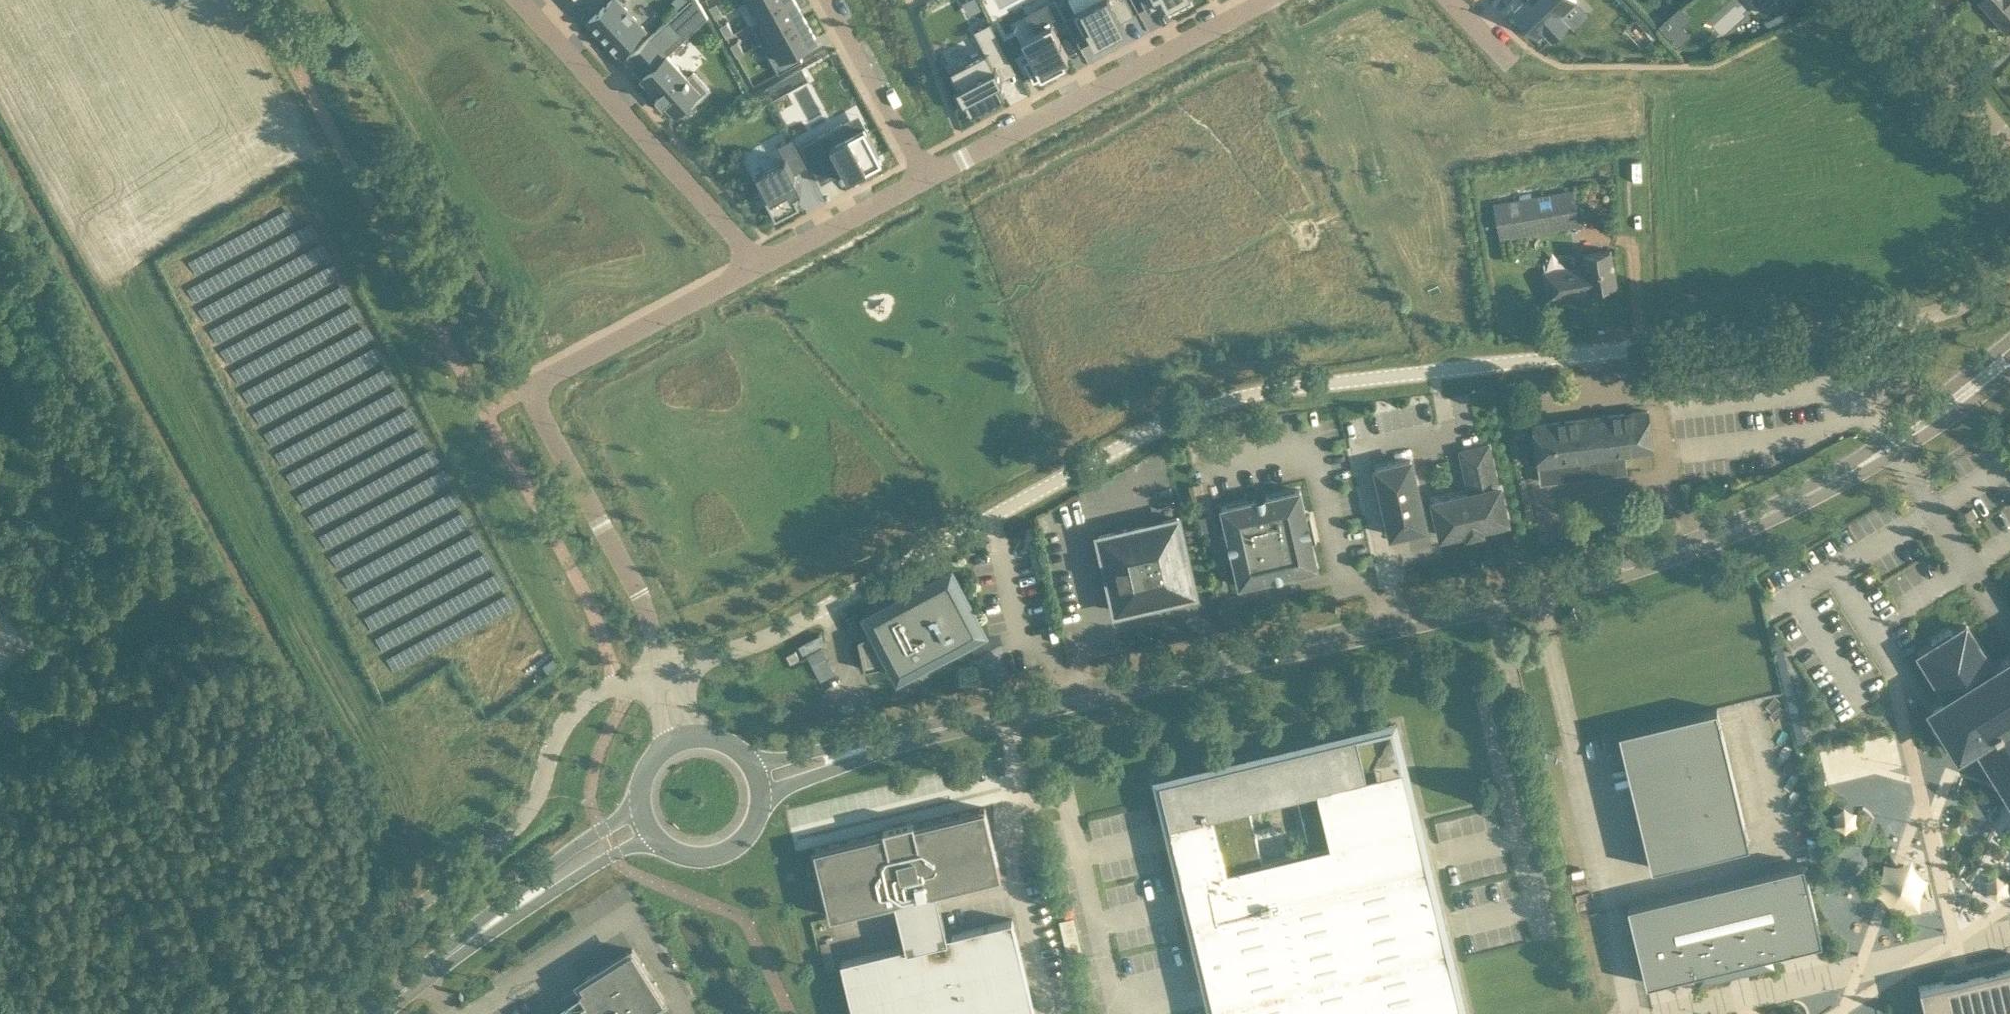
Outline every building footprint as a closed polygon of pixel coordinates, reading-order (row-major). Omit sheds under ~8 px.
[(619,52),(645,27),(622,2),(625,0),(610,0),(589,19),(619,52)] [(685,4),(701,22),(708,16),(699,0),(688,0),(685,4)] [(792,0),(751,0),(760,16),(751,21),(752,22),(792,0)] [(805,17),(796,0),(792,0),(752,22),(762,41),(805,17)] [(1024,40),(1031,55),(1024,59),(1034,79),(1066,62),(1063,56),(1068,53),(1056,29),(1068,23),(1056,0),(1050,0),(1038,6),(1044,18),(1032,24),(1037,33),(1024,40)] [(1075,10),(1084,28),(1087,27),(1097,46),(1116,36),(1114,32),(1125,27),(1122,20),(1134,13),(1128,0),(1094,0),(1075,10)] [(1147,11),(1149,10),(1147,7),(1159,0),(1142,0),(1147,11)] [(1538,35),(1545,29),(1552,36),(1568,21),(1561,14),(1575,0),(1524,0),(1514,10),(1538,35)] [(1765,13),(1792,0),(1753,0),(1765,13)] [(2007,30),(2009,28),(2009,0),(1981,0),(2007,30)] [(710,5),(716,17),(723,13),(717,1),(710,5)] [(816,37),(805,17),(762,41),(779,71),(803,58),(797,47),(816,37)] [(669,18),(635,49),(635,50),(651,67),(643,74),(657,90),(657,91),(657,92),(657,93),(657,94),(673,111),(688,98),(692,104),(709,88),(694,71),(688,76),(664,50),(684,31),(684,30),(681,32),(669,18)] [(720,24),(727,36),(734,32),(727,21),(720,24)] [(985,50),(951,68),(960,84),(957,85),(972,112),(1005,94),(998,80),(1003,78),(996,64),(1009,57),(990,21),(974,29),(985,50)] [(737,55),(744,51),(738,39),(731,43),(737,55)] [(802,65),(765,85),(772,98),(809,78),(802,65)] [(842,123),(802,144),(821,181),(823,181),(820,176),(837,167),(840,172),(845,169),(849,176),(855,173),(882,158),(864,125),(847,134),(842,123)] [(784,156),(757,170),(766,186),(762,188),(776,215),(800,202),(794,190),(802,186),(794,172),(807,165),(792,137),(778,144),(784,156)] [(1573,189),(1493,204),(1500,238),(1580,223),(1573,189)] [(1617,283),(1611,248),(1583,254),(1584,261),(1545,270),(1550,298),(1595,290),(1594,287),(1617,283)] [(1648,411),(1591,418),(1535,425),(1539,461),(1539,464),(1542,481),(1557,479),(1598,474),(1626,471),(1623,452),(1653,448),(1653,447),(1648,411)] [(1500,486),(1497,487),(1488,445),(1462,450),(1471,491),(1434,500),(1442,534),(1469,528),(1469,531),(1482,529),(1481,525),(1507,519),(1500,486)] [(1392,534),(1426,526),(1411,459),(1376,467),(1392,534)] [(1195,492),(1203,491),(1201,483),(1194,485),(1195,492)] [(1306,514),(1300,488),(1222,506),(1228,532),(1223,533),(1229,560),(1234,559),(1240,584),(1318,566),(1312,541),(1317,540),(1311,513),(1306,514)] [(1969,518),(1975,514),(1972,508),(1966,512),(1969,518)] [(1206,529),(1216,527),(1212,510),(1202,513),(1206,529)] [(1116,610),(1196,592),(1179,516),(1099,534),(1116,610)] [(929,654),(972,644),(969,632),(977,628),(962,598),(957,577),(952,580),(949,575),(930,586),(926,579),(862,613),(868,624),(875,620),(879,627),(859,638),(865,668),(897,661),(901,669),(929,654)] [(18,604),(0,582),(0,618),(18,604)] [(2009,658),(1993,667),(1967,624),(1953,633),(1950,628),(1932,639),(1935,644),(1921,652),(1948,695),(1932,705),(1940,719),(1933,723),(1945,741),(1951,737),(1960,750),(1976,740),(2009,795),(2009,657),(2009,658)] [(819,635),(802,643),(816,673),(833,666),(819,635)] [(1652,867),(1750,843),(1717,707),(1619,730),(1624,750),(1629,770),(1634,790),(1633,790),(1642,827),(1643,826),(1643,829),(1652,866),(1652,865),(1652,867)] [(1362,778),(1368,776),(1394,724),(1160,780),(1165,799),(1171,823),(1185,820),(1188,834),(1178,836),(1182,849),(1191,847),(1198,874),(1184,878),(1217,1013),(1463,1013),(1416,822),(1375,832),(1368,805),(1378,802),(1375,789),(1365,791),(1362,778)] [(947,934),(937,890),(1001,874),(985,806),(915,823),(914,819),(884,826),(885,831),(815,848),(831,915),(896,899),(906,944),(841,959),(855,1013),(1036,1013),(1012,918),(947,934)] [(1803,862),(1628,904),(1647,982),(1665,978),(1688,973),(1688,972),(1699,969),(1725,963),(1725,964),(1745,959),(1744,959),(1775,951),(1781,950),(1782,950),(1804,945),(1804,944),(1822,940),(1803,862)] [(664,998),(633,948),(580,981),(584,986),(580,989),(586,999),(572,1007),(562,1013),(639,1013),(664,998)] [(1920,985),(1927,1013),(2009,1013),(2009,964),(1920,985)]
